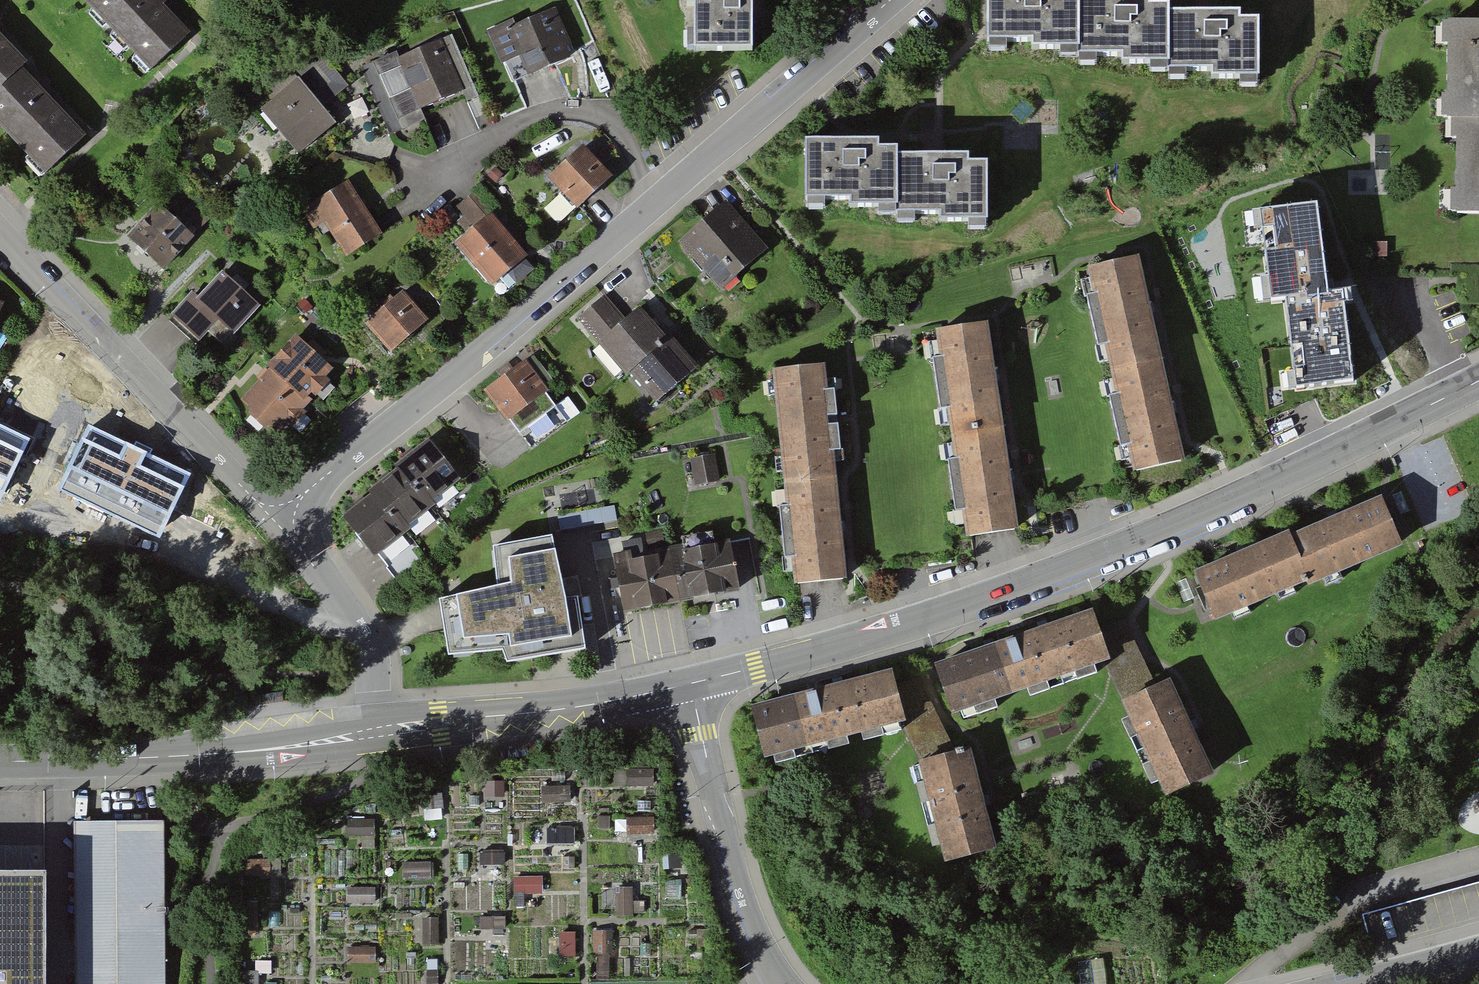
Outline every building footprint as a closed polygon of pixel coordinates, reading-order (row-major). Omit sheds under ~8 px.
[(189,35),(155,0),(89,0),(96,7),(89,15),(148,75),(189,35)] [(682,12),(688,14),(688,61),(748,60),(748,0),(682,0),(682,12)] [(983,47),(1029,47),(1029,55),(1074,55),(1075,62),(1116,62),(1116,71),(1163,70),(1163,75),(1209,75),(1209,85),(1254,84),(1254,27),(1236,27),(1236,18),(1166,19),(1165,10),(1147,10),(1147,1),(1077,1),(1076,0),(982,0),(983,47)] [(531,81),(579,58),(558,13),(519,31),(514,20),(493,29),(510,66),(522,61),(531,81)] [(1442,29),(1440,127),(1450,127),(1448,221),(1478,222),(1478,29),(1442,29)] [(422,119),(479,94),(453,36),(397,61),(422,119)] [(41,182),(83,140),(19,75),(27,67),(0,40),(0,141),(41,182)] [(351,91),(327,57),(310,69),(334,103),(351,91)] [(260,110),(299,159),(336,130),(297,81),(260,110)] [(874,148),(800,148),(800,207),(843,207),(843,213),(890,214),(890,220),(936,220),(936,228),(982,228),(982,172),(964,172),(964,164),(893,163),(893,155),(874,155),(874,148)] [(583,150),(550,184),(579,212),(612,178),(583,150)] [(1393,197),(1393,164),(1350,164),(1350,197),(1393,197)] [(350,187),(301,214),(313,235),(327,227),(345,260),(380,240),(350,187)] [(466,230),(497,208),(483,188),(452,211),(466,230)] [(1329,290),(1317,199),(1260,206),(1272,301),(1284,300),(1295,393),(1354,386),(1342,289),(1329,290)] [(729,202),(680,245),(720,292),(770,249),(729,202)] [(197,238),(160,205),(127,241),(165,274),(197,238)] [(491,288),(526,260),(491,218),(456,247),(491,288)] [(1135,257),(1091,267),(1097,293),(1086,296),(1098,346),(1108,344),(1113,369),(1158,359),(1146,308),(1135,257)] [(261,309),(222,273),(198,299),(190,291),(168,315),(200,345),(220,324),(235,337),(261,309)] [(389,359),(431,324),(404,292),(362,327),(389,359)] [(609,299),(584,320),(656,407),(700,371),(673,339),(668,344),(641,311),(628,321),(609,299)] [(950,408),(954,433),(999,426),(984,324),(939,330),(943,357),(933,358),(940,409),(950,408)] [(291,423),(338,371),(293,331),(229,402),(264,434),(282,415),(291,423)] [(1158,359),(1113,369),(1119,393),(1109,396),(1120,446),(1130,444),(1136,470),(1180,460),(1169,410),(1158,359)] [(523,363),(488,389),(531,447),(567,421),(523,363)] [(776,370),(787,480),(832,475),(830,451),(840,450),(834,389),(823,390),(821,365),(776,370)] [(0,425),(0,503),(30,439),(0,425)] [(191,474),(88,425),(57,490),(160,538),(191,474)] [(999,426),(954,433),(958,458),(948,459),(955,511),(966,510),(969,536),(1014,529),(999,426)] [(400,467),(402,469),(427,500),(431,497),(439,507),(458,492),(450,482),(454,479),(427,445),(400,467)] [(716,455),(692,460),(697,488),(721,484),(716,455)] [(374,491),(377,494),(402,525),(406,522),(414,532),(432,517),(425,507),(429,503),(427,500),(402,469),(374,491)] [(832,475),(787,480),(790,505),(779,506),(784,558),(795,556),(798,583),(843,579),(832,475)] [(1381,493),(1194,571),(1215,622),(1402,544),(1381,493)] [(377,494),(348,517),(359,530),(356,533),(361,539),(364,537),(375,551),(380,547),(388,557),(407,542),(399,532),(404,528),(402,525),(377,494)] [(614,505),(557,515),(560,530),(617,520),(614,505)] [(506,663),(586,650),(578,595),(565,597),(552,530),(493,541),(495,579),(437,594),(440,611),(447,656),(502,651),(506,663)] [(732,544),(611,566),(621,616),(741,593),(732,544)] [(1092,613),(997,646),(1012,689),(1026,684),(1030,696),(1050,689),(1046,677),(1073,668),(1077,679),(1097,673),(1093,661),(1105,657),(1107,656),(1098,631),(1092,613)] [(1123,622),(1098,631),(1107,656),(1105,657),(1126,701),(1154,688),(1123,622)] [(997,646),(937,667),(952,710),(974,703),(977,714),(997,707),(993,696),(1012,689),(997,646)] [(891,673),(794,698),(805,743),(825,738),(828,749),(848,744),(845,732),(860,729),(863,740),(883,735),(880,723),(901,718),(902,717),(894,687),(891,673)] [(918,681),(894,687),(902,717),(901,718),(923,765),(954,757),(918,681)] [(1154,688),(1126,701),(1132,714),(1121,719),(1130,738),(1141,733),(1153,760),(1142,764),(1151,784),(1161,779),(1168,792),(1209,773),(1167,682),(1154,688)] [(794,698),(753,709),(765,753),(772,751),(775,763),(795,757),(792,746),(805,743),(794,698)] [(954,757),(923,765),(928,784),(917,787),(922,807),(932,804),(938,827),(928,830),(933,850),(944,847),(948,863),(993,852),(968,754),(965,755),(964,751),(956,753),(957,757),(954,757)] [(543,786),(547,808),(575,803),(571,781),(543,786)] [(75,825),(77,983),(163,983),(161,824),(75,825)] [(46,867),(0,868),(0,983),(46,983),(46,867)] [(620,914),(643,912),(640,884),(618,886),(620,914)] [(564,929),(564,954),(577,954),(577,929),(564,929)]
